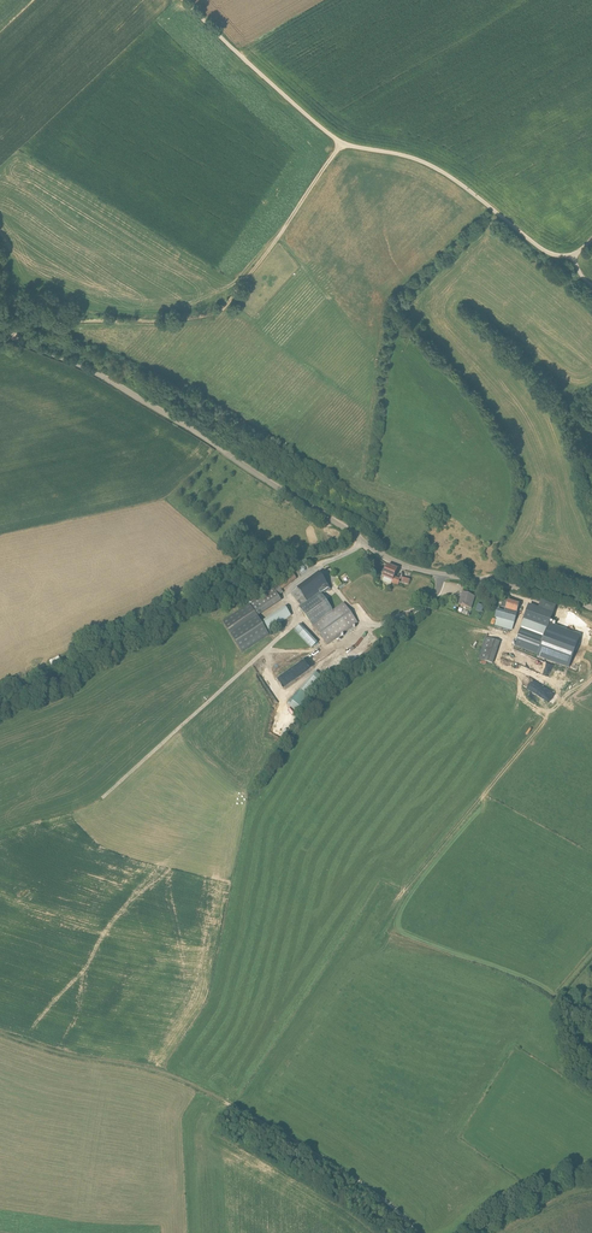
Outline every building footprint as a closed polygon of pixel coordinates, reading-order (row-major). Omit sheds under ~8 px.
[(242,558),(245,555),(243,552),(238,555),(247,568),(252,565),(247,558),(243,560),(242,558)] [(400,579),(395,577),(398,570),(388,566),(383,577),(392,581),(391,583),(398,585),(399,583),(409,585),(410,580),(400,578),(400,579)] [(318,581),(322,578),(319,573),(292,593),(300,605),(299,606),(312,626),(313,625),(327,645),(358,623),(344,603),(333,611),(322,595),(317,587),(320,584),(318,581)] [(290,582),(296,578),(293,574),(279,584),(272,588),(249,603),(250,604),(223,621),(242,652),(269,635),(267,632),(291,616),(286,607),(261,623),(257,616),(281,601),(278,596),(283,592),(281,589),(291,583),(290,582)] [(317,587),(322,595),(330,589),(322,578),(318,581),(320,584),(317,587)] [(458,604),(472,609),(475,597),(462,593),(458,604)] [(512,630),(519,605),(503,600),(501,607),(506,608),(502,619),(497,618),(495,625),(512,630)] [(483,612),(485,605),(478,603),(476,610),(483,612)] [(551,615),(549,620),(526,611),(514,645),(537,653),(537,655),(568,667),(579,636),(557,628),(560,618),(551,615)] [(317,643),(300,624),(294,630),(311,648),(317,643)] [(485,637),(478,658),(493,663),(500,642),(485,637)] [(52,664),(61,659),(59,655),(50,660),(52,664)] [(315,671),(289,705),(298,711),(324,677),(315,671)]
